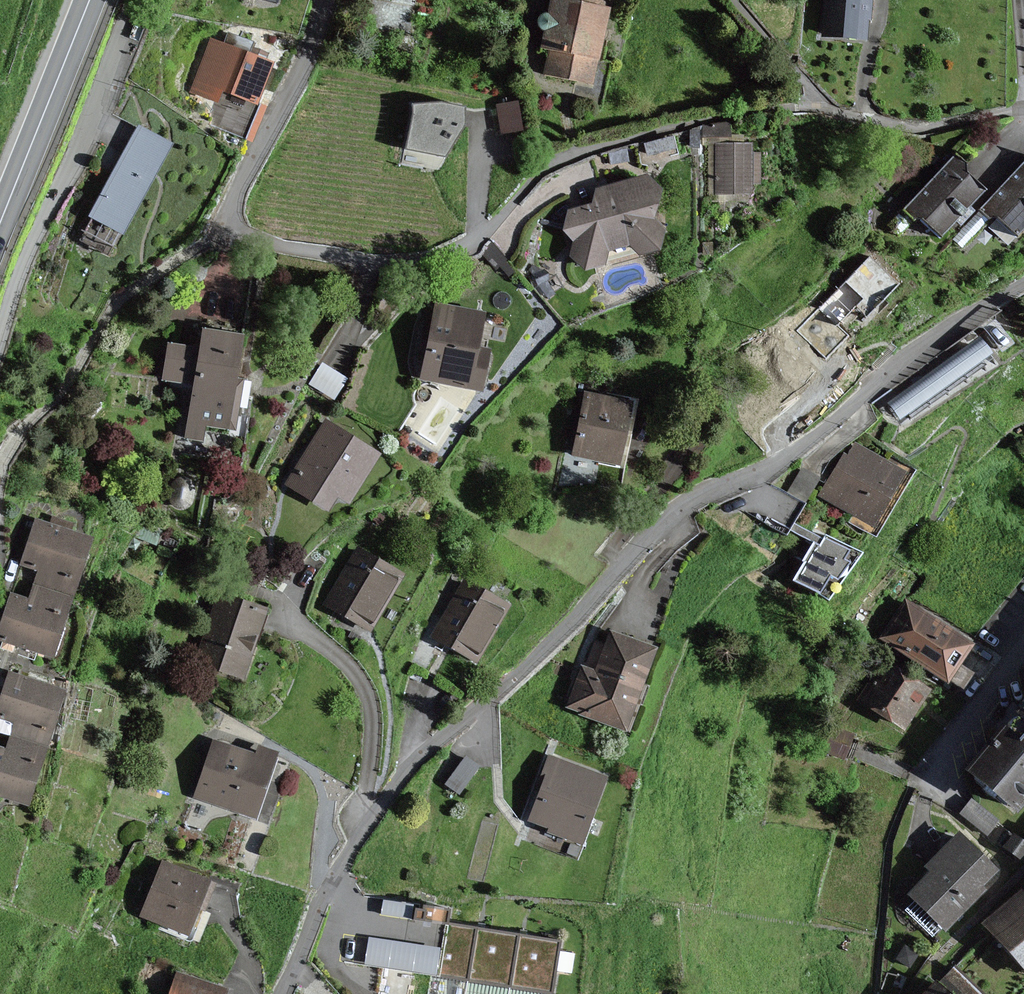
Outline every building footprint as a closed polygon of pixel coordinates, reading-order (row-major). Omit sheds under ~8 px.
[(539,49),(546,50),(542,77),(591,85),(595,61),(597,61),(606,10),(600,9),(602,0),(547,0),(539,49)] [(818,37),(863,41),(867,0),(822,0),(818,37)] [(269,60),(206,37),(186,90),(219,102),(224,88),(254,100),(269,60)] [(459,111),(407,108),(403,151),(439,161),(460,129),(459,111)] [(170,144),(135,125),(87,216),(121,234),(170,144)] [(748,147),(713,147),(713,195),(748,195),(748,147)] [(963,164),(953,154),(902,209),(917,223),(921,218),(939,236),(982,190),(959,168),(963,164)] [(981,208),(992,218),(995,214),(1017,234),(1023,227),(1023,161),(981,208)] [(662,200),(645,177),(593,189),(588,207),(565,210),(560,231),(572,242),(566,256),(582,271),(600,263),(601,251),(628,248),(638,258),(655,249),(662,230),(650,219),(662,200)] [(901,286),(867,253),(833,288),(835,290),(815,309),(838,331),(854,315),(863,324),(901,286)] [(484,312),(434,303),(419,380),(480,392),(489,350),(476,348),(484,312)] [(993,321),(874,405),(897,433),(998,365),(993,356),(1009,344),(993,321)] [(245,338),(200,330),(197,347),(165,342),(159,379),(191,384),(185,422),(230,429),(245,338)] [(345,380),(321,365),(308,384),(332,400),(345,380)] [(633,402),(581,393),(570,458),(622,467),(633,402)] [(378,452),(324,419),(282,485),(326,513),(336,498),(346,504),(378,452)] [(905,474),(851,442),(817,499),(870,531),(905,474)] [(36,572),(32,586),(69,598),(88,538),(33,520),(18,566),(36,572)] [(822,535),(796,579),(830,600),(857,556),(822,535)] [(402,576),(352,547),(320,602),(369,631),(402,576)] [(508,606),(462,580),(430,637),(476,663),(508,606)] [(49,658),(69,598),(32,586),(27,601),(6,595),(0,615),(0,643),(49,658)] [(265,610),(215,595),(195,664),(245,679),(265,610)] [(969,646),(902,602),(877,640),(955,691),(965,674),(955,668),(969,646)] [(654,647),(611,633),(597,673),(581,668),(568,707),(627,726),(654,647)] [(925,693),(880,665),(857,702),(902,730),(925,693)] [(6,739),(44,751),(62,690),(6,673),(0,693),(0,721),(10,724),(6,739)] [(1023,730),(1023,695),(1007,716),(1023,730)] [(1023,801),(1023,730),(1007,716),(959,775),(1011,817),(1023,801)] [(841,759),(850,737),(829,728),(819,751),(841,759)] [(25,810),(44,751),(6,739),(1,754),(0,753),(0,802),(25,810)] [(251,756),(211,743),(193,799),(254,819),(276,756),(253,749),(251,756)] [(601,777),(552,759),(530,820),(550,827),(549,831),(579,842),(601,777)] [(996,822),(969,800),(958,814),(985,836),(996,822)] [(977,888),(993,872),(955,836),(923,869),(928,874),(906,896),(943,932),(981,892),(977,888)] [(210,881),(165,862),(143,913),(188,932),(210,881)] [(984,924),(1023,967),(1023,891),(984,924)] [(557,944),(448,925),(450,912),(377,899),(365,966),(429,977),(426,993),(427,993),(548,993),(557,944)] [(952,993),(983,993),(954,967),(940,982),(952,993)] [(178,974),(171,993),(225,993),(226,991),(178,974)] [(936,984),(926,993),(947,993),(937,985),(936,984)]
